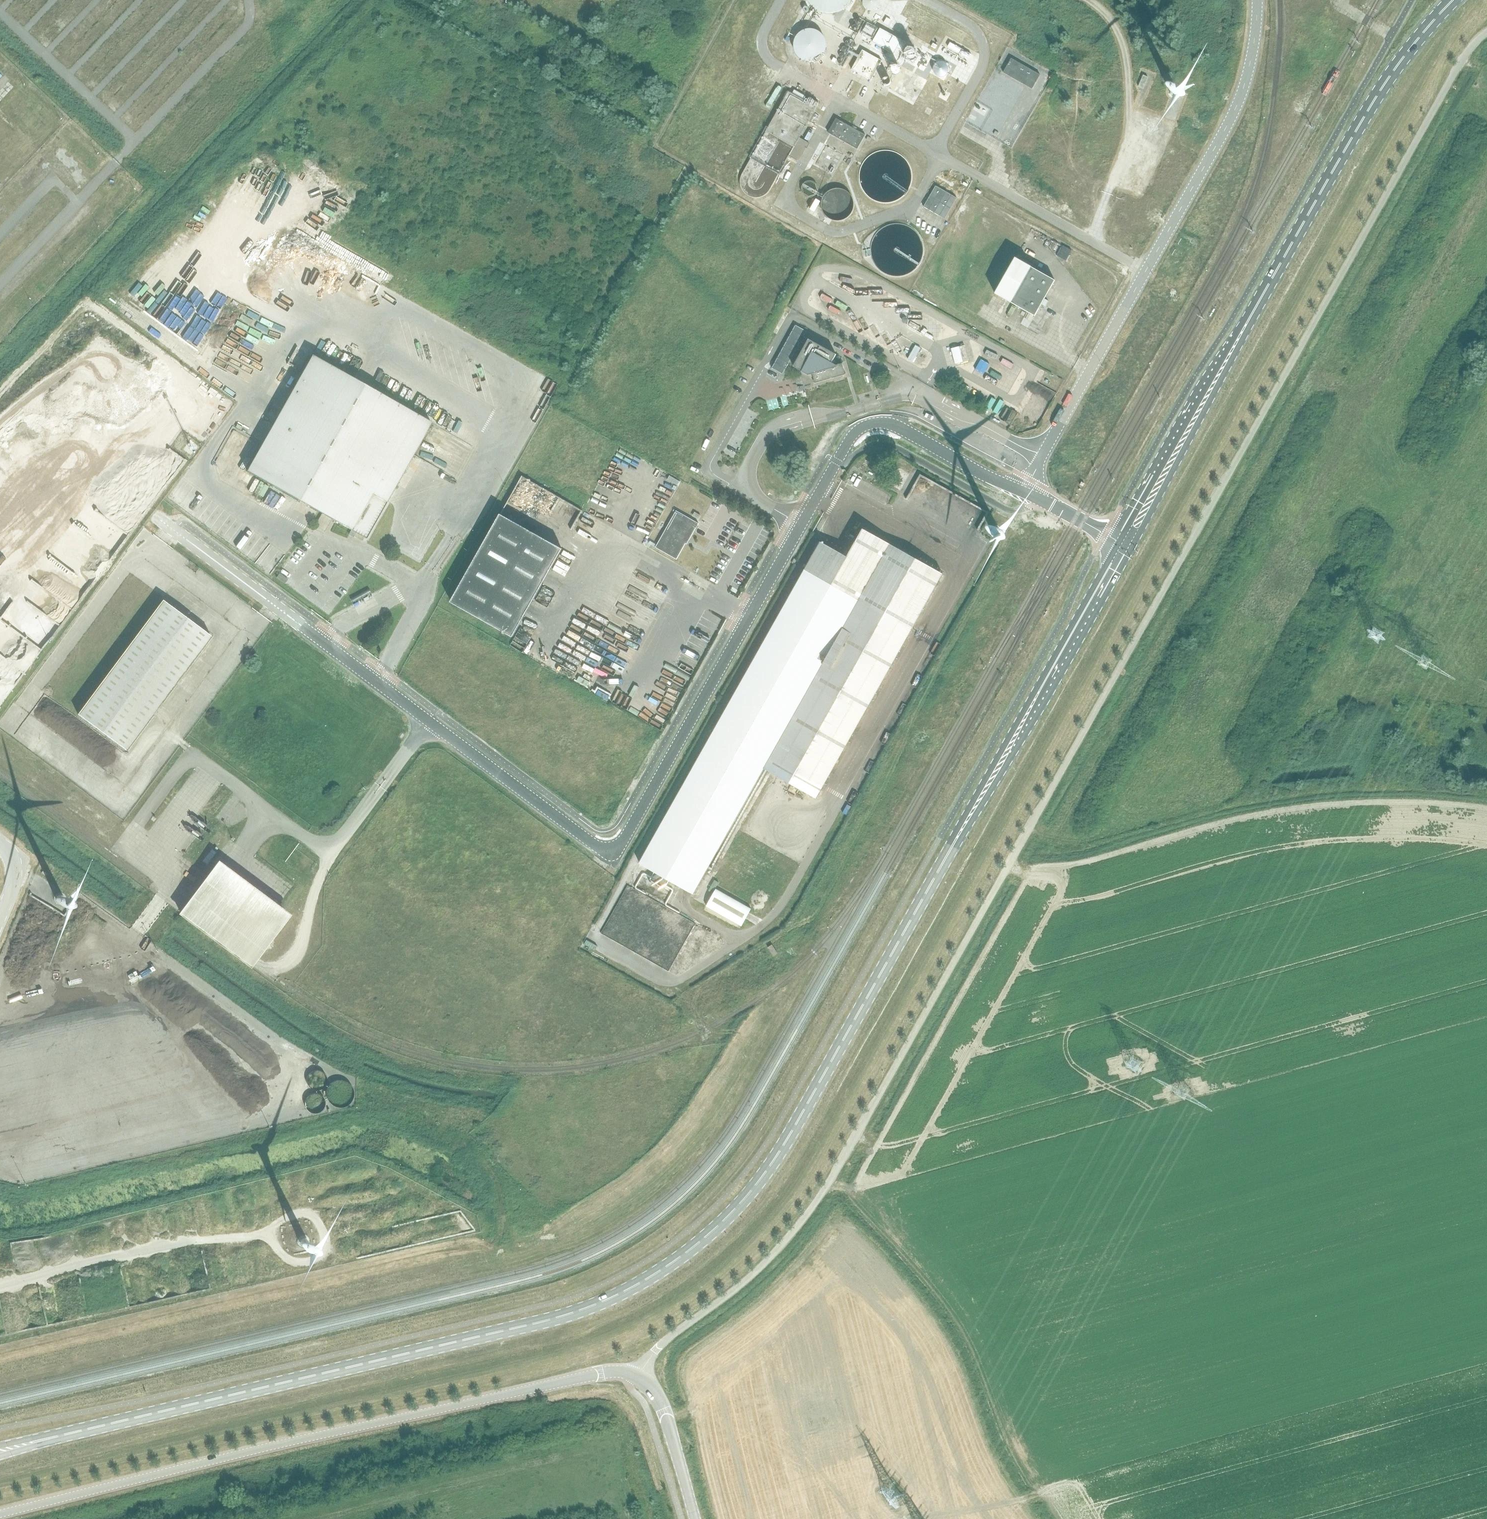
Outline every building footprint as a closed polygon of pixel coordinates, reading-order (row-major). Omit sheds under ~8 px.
[(880,28),(872,42),(894,54),(897,48),(902,50),(906,42),(880,28)] [(815,62),(822,60),(827,56),(830,50),(830,44),(828,37),(824,32),(819,29),(812,29),(806,31),(801,35),(798,40),(797,47),(799,53),(803,58),(809,61),(815,62)] [(950,42),(948,46),(969,58),(971,54),(950,42)] [(852,69),(871,80),(882,60),(862,49),(852,69)] [(891,64),(894,69),(897,67),(901,75),(906,72),(903,65),(909,62),(906,56),(891,64)] [(1040,74),(1011,58),(1003,73),(1032,90),(1040,74)] [(913,84),(922,89),(927,80),(918,75),(913,84)] [(1143,88),(1148,77),(1143,75),(1138,86),(1139,87),(1143,88)] [(1170,90),(1170,91),(1170,93),(1170,94),(1171,95),(1172,96),(1173,96),(1174,96),(1175,96),(1176,96),(1177,95),(1178,94),(1178,93),(1178,91),(1178,90),(1177,89),(1176,88),(1175,88),(1174,88),(1173,88),(1172,88),(1171,89),(1170,90)] [(857,149),(865,135),(836,118),(828,132),(831,134),(857,149)] [(764,132),(754,150),(765,156),(775,138),(764,132)] [(799,137),(790,155),(798,160),(808,142),(799,137)] [(947,139),(944,144),(954,149),(956,143),(947,139)] [(909,182),(910,176),(910,172),(908,168),(906,163),(904,160),(900,156),(895,154),(890,152),(886,151),(883,151),(877,153),(873,154),(869,158),(865,161),(863,166),(861,170),(860,175),(861,180),(862,185),(864,189),(866,192),(870,196),(874,198),(879,200),(884,201),(887,201),(893,200),(898,197),(902,194),(905,191),(908,187),(909,182)] [(936,185),(924,206),(934,213),(946,192),(936,185)] [(851,205),(851,202),(851,200),(850,197),(849,195),(847,192),(845,191),(843,189),(841,188),(838,188),(835,188),(832,188),(830,189),(826,191),(824,194),(823,196),(822,199),(822,202),(822,205),(823,208),(824,210),(825,212),(827,214),(830,216),(834,217),(836,217),(839,217),(842,216),(844,215),(847,213),(849,211),(850,208),(851,205)] [(858,231),(865,234),(873,215),(866,212),(858,231)] [(304,232),(314,236),(317,228),(307,224),(304,232)] [(1061,239),(1055,250),(1066,255),(1071,245),(1061,239)] [(252,252),(261,257),(264,252),(255,247),(252,252)] [(995,293),(1010,302),(1035,316),(1055,280),(1030,266),(1015,258),(995,293)] [(265,278),(276,283),(278,278),(267,273),(265,278)] [(847,280),(845,285),(855,290),(857,285),(847,280)] [(827,292),(824,296),(832,303),(835,300),(827,292)] [(838,296),(836,300),(846,305),(848,301),(838,296)] [(437,305),(441,307),(445,299),(441,297),(437,305)] [(859,316),(864,324),(869,322),(875,333),(883,328),(876,317),(871,320),(866,312),(859,316)] [(845,373),(845,371),(842,363),(835,365),(831,363),(836,354),(809,339),(804,336),(807,331),(796,325),(772,368),(783,374),(801,342),(806,344),(793,366),(803,372),(803,371),(806,373),(806,374),(806,375),(806,376),(808,377),(809,377),(810,376),(811,376),(811,375),(811,374),(811,373),(812,373),(815,382),(814,382),(815,383),(834,377),(836,378),(839,378),(841,377),(842,377),(842,375),(846,374),(846,373),(845,373)] [(231,338),(229,343),(240,348),(242,343),(231,338)] [(916,345),(908,359),(913,361),(921,348),(916,345)] [(964,345),(959,346),(963,362),(969,360),(964,345)] [(987,345),(984,349),(994,355),(997,350),(987,345)] [(998,351),(995,357),(1007,362),(1010,357),(998,351)] [(247,471),(351,529),(348,534),(353,537),(356,532),(365,538),(431,422),(312,355),(247,471)] [(278,367),(276,372),(287,377),(289,373),(278,367)] [(985,406),(991,408),(991,409),(997,412),(1003,400),(991,394),(985,406)] [(432,411),(437,398),(433,396),(427,409),(432,411)] [(450,422),(455,410),(450,408),(445,420),(450,422)] [(238,435),(231,449),(241,454),(248,440),(238,435)] [(174,478),(187,460),(165,443),(152,461),(174,478)] [(442,451),(436,462),(445,467),(451,456),(442,451)] [(425,464),(427,460),(416,455),(414,459),(425,464)] [(189,471),(195,462),(191,460),(185,468),(189,471)] [(429,462),(427,468),(439,473),(441,467),(429,462)] [(168,487),(157,478),(145,494),(157,503),(168,487)] [(268,499),(274,487),(270,485),(264,497),(268,499)] [(197,497),(188,507),(197,514),(205,504),(197,497)] [(581,505),(577,516),(580,517),(578,522),(586,525),(588,521),(590,521),(594,510),(581,505)] [(669,524),(656,547),(677,559),(686,543),(686,542),(688,538),(690,539),(699,523),(676,510),(669,524)] [(596,513),(594,517),(603,521),(605,518),(596,513)] [(501,514),(452,602),(513,636),(562,549),(501,514)] [(992,529),(992,530),(992,532),(992,533),(993,534),(994,535),(995,535),(996,535),(997,535),(998,535),(999,534),(1000,533),(1000,532),(1000,530),(1000,529),(999,528),(998,527),(997,527),(996,527),(995,527),(994,527),(993,528),(992,529)] [(804,570),(639,863),(655,871),(650,880),(664,888),(669,879),(680,886),(693,893),(705,873),(764,768),(776,775),(816,798),(824,784),(943,573),(863,528),(847,556),(820,541),(804,570)] [(420,556),(426,544),(421,542),(415,554),(420,556)] [(279,573),(276,577),(285,583),(288,579),(279,573)] [(16,623),(42,642),(70,605),(31,575),(18,592),(25,597),(10,618),(16,623)] [(630,579),(627,586),(637,590),(639,583),(630,579)] [(547,603),(552,593),(542,587),(536,597),(547,603)] [(371,589),(351,598),(356,609),(376,601),(371,589)] [(647,589),(645,593),(654,598),(656,594),(647,589)] [(162,600),(78,714),(126,750),(211,636),(162,600)] [(188,616),(198,623),(205,613),(195,606),(188,616)] [(16,622),(0,610),(0,643),(16,622)] [(615,628),(619,619),(607,614),(603,623),(615,628)] [(585,621),(598,626),(601,621),(587,616),(585,621)] [(578,636),(588,642),(594,633),(583,627),(578,636)] [(590,644),(587,650),(599,656),(602,650),(590,644)] [(621,667),(626,658),(615,651),(610,660),(621,667)] [(577,663),(580,657),(568,652),(565,658),(577,663)] [(580,666),(592,672),(597,661),(585,656),(580,666)] [(570,673),(573,667),(567,664),(564,670),(570,673)] [(666,682),(664,686),(677,693),(679,689),(666,682)] [(647,692),(642,701),(653,707),(658,697),(647,692)] [(74,786),(69,797),(80,803),(85,792),(74,786)] [(203,803),(209,807),(216,798),(210,794),(203,803)] [(92,812),(94,808),(85,802),(83,807),(92,812)] [(96,812),(95,816),(104,821),(106,817),(96,812)] [(121,831),(122,825),(110,822),(109,828),(121,831)] [(212,848),(202,861),(207,864),(209,861),(212,858),(217,851),(212,848)] [(180,906),(180,907),(252,962),(253,961),(291,910),(219,854),(180,906)] [(716,888),(706,906),(742,926),(745,919),(749,912),(751,908),(716,889),(716,888)] [(56,896),(56,898),(56,899),(56,900),(57,901),(58,902),(59,902),(60,902),(61,902),(62,902),(63,901),(64,900),(64,898),(64,897),(63,896),(63,895),(62,894),(60,894),(59,894),(58,895),(57,895),(56,896)] [(708,937),(714,926),(709,923),(703,934),(708,937)] [(778,953),(772,944),(768,947),(773,955),(778,953)] [(456,980),(450,993),(461,998),(467,985),(456,980)] [(513,1007),(506,1013),(510,1018),(517,1013),(513,1007)] [(300,1239),(299,1240),(299,1241),(300,1242),(300,1243),(301,1244),(302,1245),(303,1245),(305,1245),(306,1244),(307,1243),(307,1242),(308,1241),(308,1240),(307,1239),(307,1238),(306,1237),(305,1237),(303,1236),(302,1237),(301,1237),(300,1238),(300,1239)]
